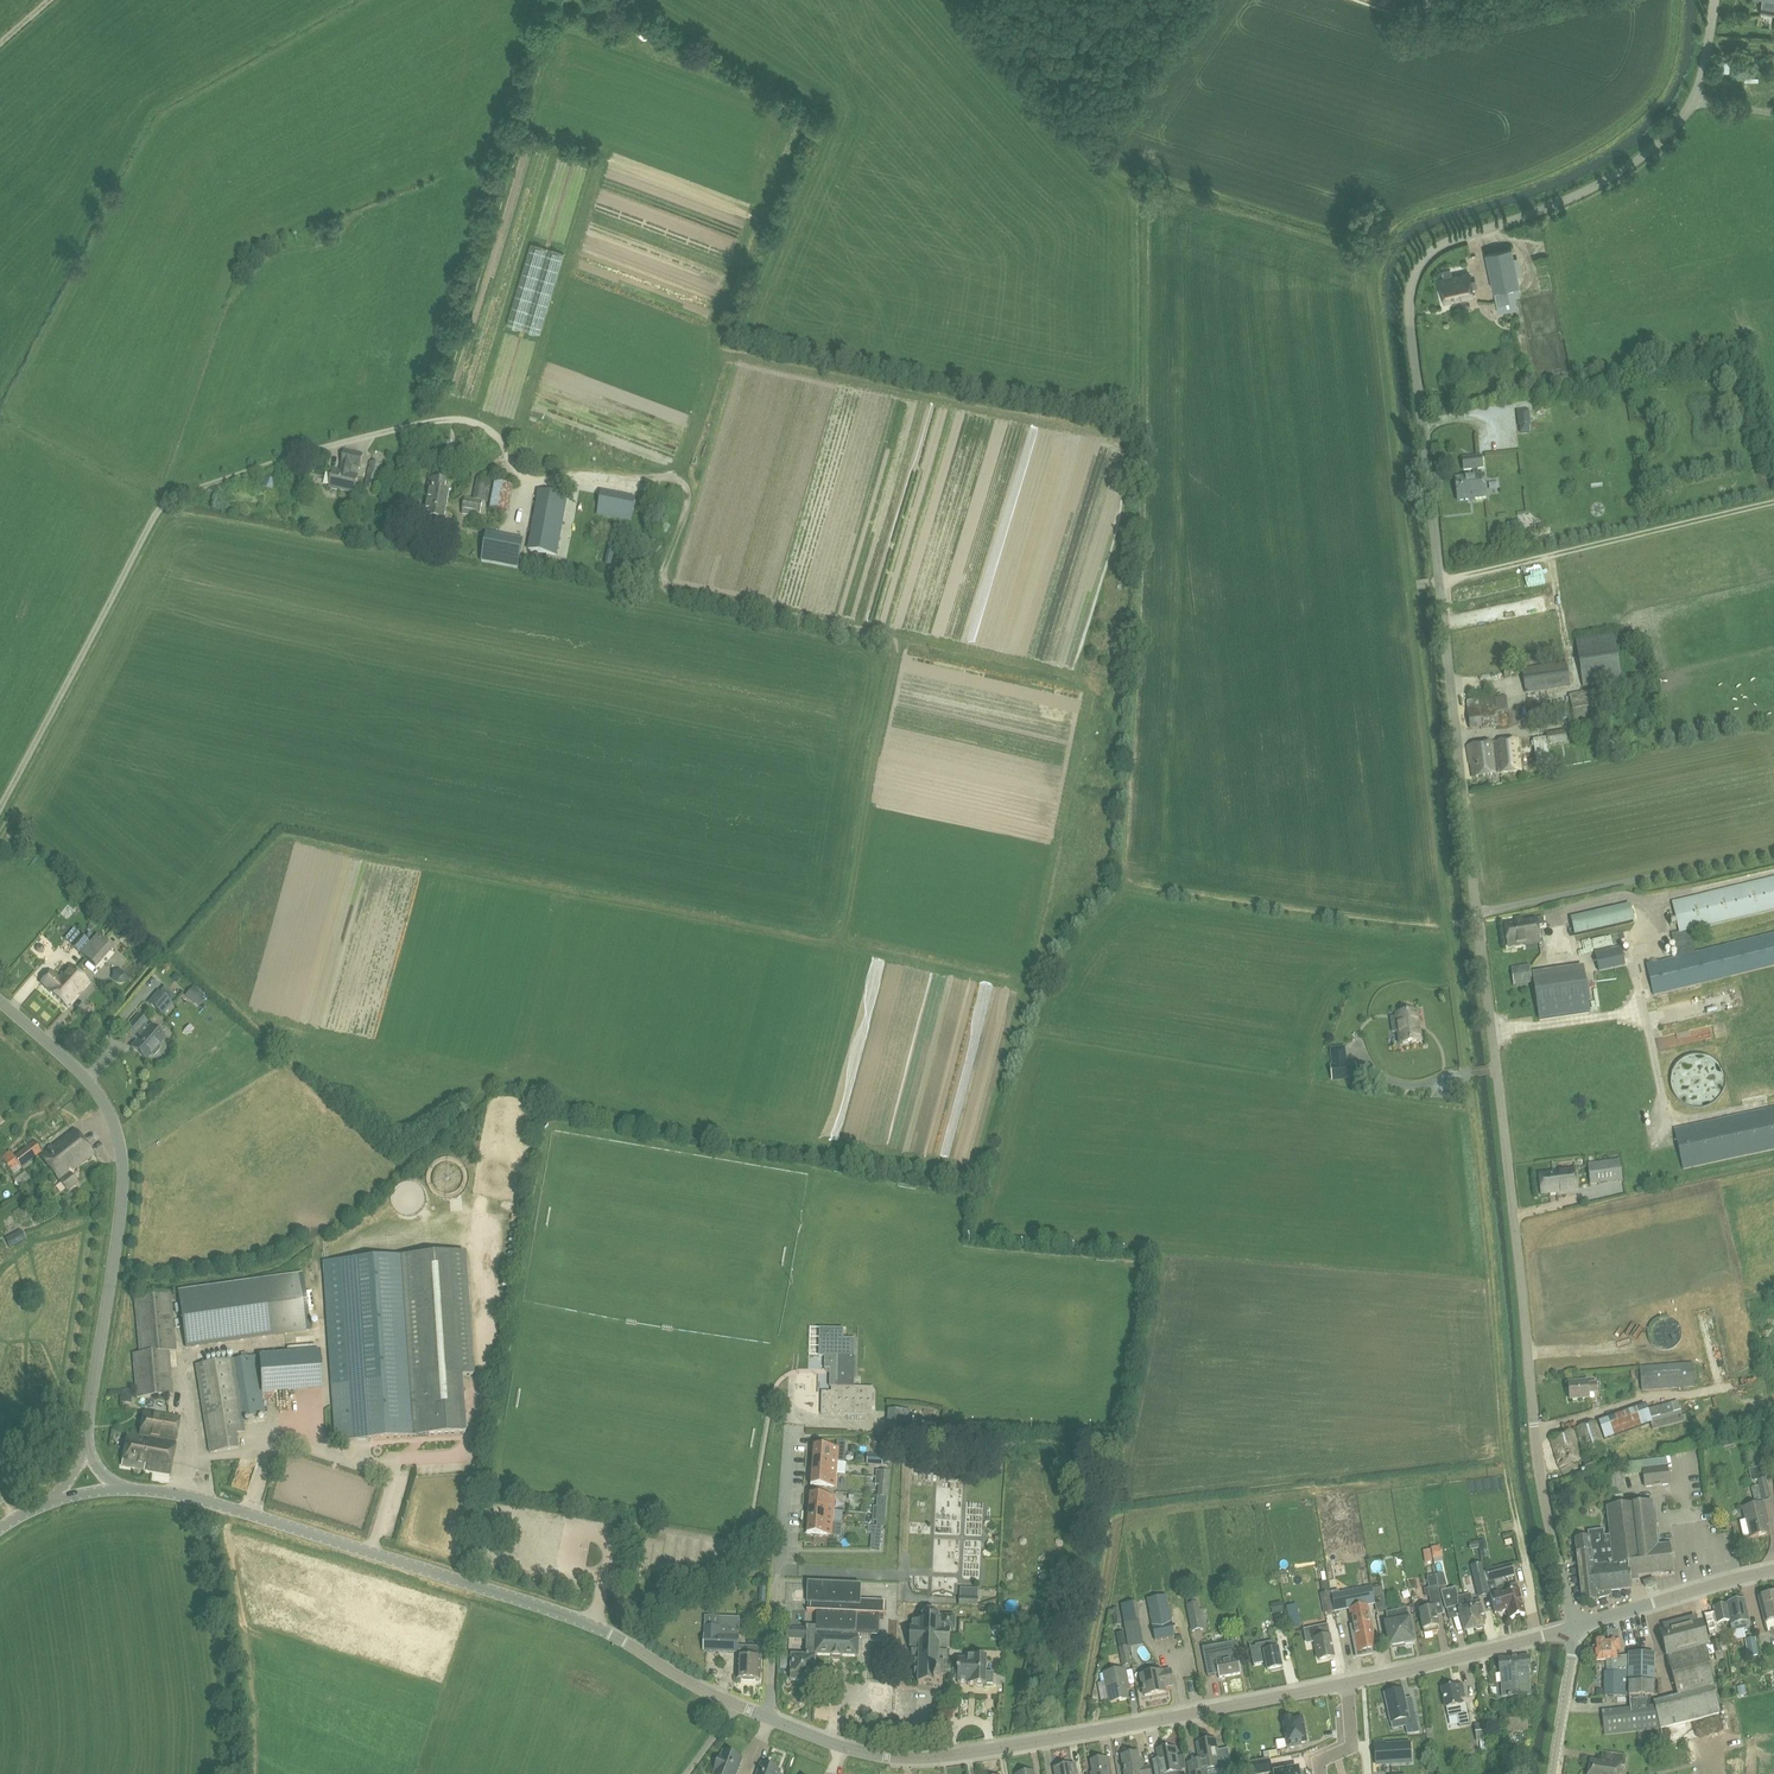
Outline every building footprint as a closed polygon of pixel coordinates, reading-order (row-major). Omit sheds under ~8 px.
[(1760,13),(1773,15),(1773,10),(1773,0),(1762,0),(1760,13)] [(1759,59),(1762,68),(1773,66),(1773,56),(1759,59)] [(1492,290),(1493,290),(1518,285),(1520,285),(1511,247),(1485,253),(1492,290)] [(1467,263),(1482,263),(1481,250),(1466,251),(1467,263)] [(1469,272),(1452,275),(1451,269),(1442,270),(1444,277),(1438,279),(1443,303),(1474,297),(1469,272)] [(1524,405),(1525,409),(1533,407),(1529,393),(1506,399),(1509,410),(1524,405)] [(473,403),(470,409),(479,413),(482,407),(473,403)] [(1520,426),(1530,425),(1529,409),(1518,410),(1520,426)] [(502,417),(499,423),(509,427),(512,421),(502,417)] [(334,470),(329,487),(353,493),(362,455),(345,451),(340,471),(334,470)] [(1478,475),(1477,469),(1477,468),(1482,468),(1480,456),(1462,458),(1463,470),(1473,469),(1473,470),(1473,475),(1473,476),(1455,478),(1458,501),(1486,497),(1483,474),(1478,475)] [(371,463),(365,488),(376,491),(382,465),(371,463)] [(278,482),(280,473),(270,471),(269,481),(278,482)] [(429,489),(424,517),(443,520),(449,492),(444,491),(446,481),(429,478),(427,489),(429,489)] [(493,481),(476,478),(473,500),(464,499),(461,513),(480,517),(482,508),(483,501),(489,502),(493,481)] [(495,508),(512,509),(513,482),(496,481),(495,508)] [(567,496),(539,491),(528,550),(556,556),(567,496)] [(1522,531),(1520,521),(1507,523),(1509,533),(1522,531)] [(481,561),(517,568),(522,544),(486,537),(481,561)] [(1461,587),(1462,596),(1471,595),(1470,587),(1461,587)] [(1622,680),(1613,634),(1575,641),(1584,687),(1622,680)] [(1525,694),(1570,686),(1567,665),(1566,662),(1553,664),(1521,669),(1525,694)] [(1595,689),(1568,694),(1575,730),(1603,725),(1595,689)] [(1494,697),(1466,700),(1470,729),(1498,725),(1494,697)] [(1529,708),(1533,727),(1568,720),(1564,701),(1529,708)] [(1546,732),(1548,746),(1567,742),(1565,728),(1546,732)] [(1498,759),(1496,759),(1498,773),(1531,770),(1530,759),(1520,760),(1518,739),(1496,741),(1498,759)] [(1496,759),(1493,742),(1466,746),(1469,764),(1470,764),(1472,778),(1498,774),(1498,773),(1496,759)] [(1694,952),(1689,931),(1773,910),(1773,877),(1671,901),(1679,932),(1671,934),(1676,957),(1645,964),(1652,995),(1773,966),(1773,933),(1694,952)] [(1626,905),(1570,918),(1573,933),(1629,920),(1634,919),(1630,904),(1626,905)] [(1536,919),(1505,924),(1508,947),(1525,944),(1525,945),(1526,945),(1526,940),(1538,939),(1538,943),(1539,943),(1536,919)] [(79,952),(88,941),(73,927),(63,939),(79,952)] [(83,950),(92,956),(107,936),(99,929),(83,950)] [(1543,934),(1545,943),(1562,939),(1560,930),(1543,934)] [(1604,935),(1576,936),(1577,947),(1605,945),(1604,935)] [(118,955),(123,949),(108,937),(92,957),(102,966),(114,952),(118,955)] [(38,945),(36,947),(36,952),(38,954),(43,954),(45,952),(45,947),(43,945),(38,945)] [(1625,966),(1621,947),(1596,952),(1600,972),(1625,966)] [(137,965),(143,969),(151,960),(145,955),(137,965)] [(68,988),(80,974),(70,965),(58,978),(51,971),(41,983),(48,990),(54,996),(60,988),(65,992),(68,988)] [(1532,983),(1529,965),(1511,968),(1513,985),(1532,983)] [(112,978),(117,982),(118,983),(119,983),(120,983),(121,984),(122,983),(123,983),(124,983),(125,982),(126,982),(126,981),(127,980),(127,979),(127,978),(127,977),(127,976),(127,975),(126,974),(120,968),(112,978)] [(1583,969),(1533,976),(1539,1019),(1589,1012),(1583,969)] [(88,982),(80,974),(68,988),(65,992),(60,988),(54,996),(67,1007),(88,982)] [(1729,991),(1705,996),(1706,1006),(1731,1001),(1729,991)] [(159,993),(150,1003),(161,1013),(169,1002),(159,993)] [(201,993),(194,1002),(200,1007),(207,999),(201,993)] [(1390,1018),(1392,1032),(1398,1031),(1400,1044),(1421,1041),(1417,1012),(1396,1015),(1396,1017),(1390,1018)] [(138,1040),(132,1048),(146,1060),(151,1054),(154,1056),(160,1048),(158,1047),(165,1039),(150,1026),(148,1029),(144,1025),(146,1023),(139,1016),(125,1032),(132,1039),(134,1037),(138,1040)] [(1678,1061),(1676,1063),(1673,1067),(1671,1072),(1670,1077),(1670,1083),(1671,1088),(1673,1093),(1675,1097),(1679,1101),(1683,1104),(1688,1107),(1693,1108),(1699,1108),(1704,1107),(1709,1106),(1713,1103),(1717,1099),(1720,1095),(1723,1090),(1724,1085),(1725,1080),(1724,1075),(1722,1070),(1720,1065),(1716,1061),(1712,1058),(1707,1055),(1702,1054),(1697,1053),(1692,1054),(1687,1056),(1682,1058),(1678,1061)] [(1346,1064),(1333,1066),(1331,1066),(1333,1080),(1356,1077),(1355,1063),(1346,1064)] [(1675,1129),(1683,1169),(1773,1149),(1773,1108),(1675,1129)] [(49,1168),(66,1190),(75,1184),(68,1174),(70,1173),(69,1172),(94,1154),(75,1129),(40,1156),(49,1168)] [(9,1151),(1,1157),(14,1174),(42,1152),(33,1141),(13,1157),(9,1151)] [(1593,1163),(1596,1183),(1608,1182),(1606,1161),(1593,1163)] [(1609,1162),(1608,1177),(1630,1177),(1630,1163),(1609,1162)] [(1562,1192),(1562,1194),(1577,1192),(1574,1168),(1552,1170),(1552,1172),(1538,1174),(1541,1194),(1562,1192)] [(10,1247),(26,1239),(22,1230),(5,1238),(10,1247)] [(466,1252),(399,1257),(323,1262),(335,1441),(411,1436),(466,1433),(462,1376),(474,1374),(466,1252)] [(301,1273),(178,1291),(186,1347),(309,1329),(301,1273)] [(170,1292),(135,1296),(140,1353),(133,1354),(137,1397),(172,1394),(168,1351),(175,1350),(170,1292)] [(1649,1341),(1651,1344),(1654,1346),(1657,1349),(1661,1350),(1664,1350),(1668,1350),(1670,1349),(1673,1348),(1675,1346),(1677,1344),(1679,1341),(1680,1338),(1681,1335),(1681,1331),(1680,1328),(1679,1325),(1677,1322),(1675,1321),(1672,1318),(1668,1317),(1665,1316),(1662,1316),(1659,1317),(1657,1318),(1654,1320),(1651,1322),(1649,1325),(1648,1329),(1648,1333),(1648,1337),(1649,1341)] [(819,1338),(819,1356),(824,1356),(824,1368),(830,1369),(830,1386),(831,1386),(854,1386),(855,1338),(842,1338),(843,1329),(819,1328),(819,1338)] [(1581,1347),(1594,1345),(1593,1337),(1580,1339),(1581,1347)] [(262,1391),(322,1387),(319,1351),(259,1355),(262,1391)] [(244,1417),(264,1414),(255,1355),(235,1358),(244,1417)] [(233,1359),(196,1365),(210,1453),(238,1448),(235,1433),(244,1432),(233,1359)] [(1695,1387),(1694,1363),(1640,1367),(1641,1391),(1695,1387)] [(1588,1383),(1588,1393),(1597,1392),(1596,1381),(1588,1382),(1588,1383)] [(1589,1399),(1588,1393),(1588,1383),(1569,1384),(1570,1400),(1589,1399)] [(872,1387),(854,1386),(831,1386),(831,1391),(821,1391),(821,1414),(872,1415),(872,1387)] [(122,1402),(132,1403),(133,1391),(123,1390),(122,1402)] [(1647,1409),(1645,1403),(1597,1420),(1604,1440),(1650,1423),(1652,1430),(1683,1422),(1678,1401),(1647,1409)] [(144,1410),(140,1435),(175,1440),(180,1417),(144,1410)] [(909,1434),(910,1411),(888,1410),(888,1434),(909,1434)] [(1584,1456),(1606,1447),(1596,1420),(1575,1428),(1584,1456)] [(1548,1438),(1558,1468),(1584,1459),(1573,1429),(1548,1438)] [(175,1440),(140,1435),(127,1434),(122,1466),(169,1474),(175,1440)] [(814,1446),(813,1459),(838,1461),(844,1462),(845,1443),(837,1443),(837,1448),(814,1446)] [(882,1456),(868,1455),(867,1464),(882,1465),(882,1456)] [(1643,1469),(1668,1466),(1666,1458),(1642,1461),(1643,1469)] [(837,1474),(838,1461),(813,1459),(812,1472),(837,1474)] [(1592,1461),(1584,1464),(1586,1470),(1595,1467),(1592,1461)] [(1670,1484),(1668,1466),(1643,1469),(1643,1473),(1645,1487),(1670,1484)] [(1623,1493),(1621,1471),(1607,1472),(1609,1494),(1623,1493)] [(836,1488),(837,1474),(812,1472),(810,1486),(836,1488)] [(1771,1499),(1766,1479),(1757,1481),(1758,1486),(1761,1499),(1761,1500),(1771,1499)] [(985,1540),(992,1542),(993,1538),(993,1495),(974,1496),(974,1487),(956,1488),(956,1481),(943,1481),(942,1486),(942,1504),(960,1509),(943,1509),(941,1516),(941,1526),(943,1526),(957,1530),(961,1530),(965,1519),(965,1532),(963,1537),(972,1540),(972,1549),(975,1540),(985,1540)] [(1751,1497),(1759,1496),(1757,1483),(1750,1484),(1751,1497)] [(1652,1495),(1652,1487),(1634,1488),(1634,1496),(1652,1495)] [(810,1495),(809,1508),(834,1510),(835,1497),(810,1495)] [(1653,1502),(1634,1504),(1607,1507),(1610,1535),(1605,1536),(1604,1530),(1589,1532),(1590,1537),(1575,1539),(1582,1601),(1597,1600),(1597,1599),(1612,1596),(1611,1595),(1611,1591),(1631,1588),(1629,1577),(1648,1574),(1673,1572),(1670,1545),(1658,1547),(1653,1502)] [(1749,1535),(1749,1537),(1767,1533),(1763,1518),(1766,1517),(1763,1503),(1742,1508),(1745,1520),(1739,1521),(1743,1537),(1749,1535)] [(808,1521),(833,1523),(834,1510),(809,1508),(808,1521)] [(842,1523),(833,1523),(808,1521),(807,1534),(832,1536),(841,1537),(842,1523)] [(1442,1556),(1440,1545),(1430,1547),(1432,1558),(1442,1556)] [(1426,1562),(1432,1561),(1430,1550),(1423,1551),(1426,1562)] [(1489,1592),(1491,1597),(1501,1594),(1500,1589),(1497,1590),(1497,1588),(1504,1586),(1502,1579),(1514,1576),(1511,1563),(1486,1571),(1489,1581),(1486,1582),(1489,1593),(1489,1592)] [(1489,1593),(1486,1582),(1483,1574),(1473,1576),(1478,1595),(1489,1593)] [(1420,1603),(1418,1606),(1419,1611),(1423,1629),(1438,1627),(1436,1616),(1434,1603),(1441,1602),(1438,1588),(1438,1586),(1436,1575),(1427,1576),(1429,1588),(1428,1588),(1430,1604),(1427,1604),(1425,1602),(1420,1603)] [(1643,1585),(1645,1591),(1657,1587),(1655,1581),(1643,1585)] [(808,1631),(808,1642),(816,1643),(815,1655),(858,1657),(859,1634),(879,1635),(880,1615),(886,1615),(886,1614),(884,1614),(885,1601),(861,1600),(862,1586),(808,1584),(807,1602),(811,1602),(811,1611),(807,1610),(807,1611),(817,1612),(816,1628),(808,1628),(808,1629),(807,1629),(807,1631),(808,1631)] [(1501,1594),(1491,1597),(1495,1613),(1508,1609),(1510,1619),(1525,1615),(1518,1589),(1516,1584),(1508,1586),(1509,1592),(1501,1594)] [(1368,1606),(1374,1604),(1373,1597),(1371,1587),(1352,1590),(1352,1588),(1331,1592),(1334,1612),(1349,1609),(1352,1627),(1370,1623),(1371,1623),(1368,1606)] [(978,1595),(978,1588),(960,1588),(959,1605),(977,1606),(978,1595)] [(1466,1604),(1464,1596),(1459,1597),(1456,1588),(1447,1590),(1441,1592),(1446,1609),(1458,1606),(1459,1611),(1458,1611),(1464,1631),(1473,1629),(1466,1604)] [(1333,1612),(1330,1592),(1320,1594),(1323,1614),(1333,1612)] [(1466,1604),(1473,1629),(1483,1626),(1482,1620),(1484,1619),(1479,1600),(1473,1602),(1470,1594),(1464,1596),(1466,1604)] [(1758,1597),(1764,1622),(1773,1620),(1773,1594),(1758,1597)] [(1373,1597),(1374,1604),(1375,1604),(1376,1611),(1386,1609),(1383,1595),(1373,1597)] [(1175,1637),(1167,1596),(1147,1599),(1154,1641),(1175,1637)] [(1727,1603),(1730,1620),(1731,1624),(1732,1631),(1750,1628),(1748,1621),(1744,1600),(1727,1603)] [(1272,1609),(1273,1614),(1278,1614),(1285,1612),(1283,1602),(1276,1603),(1271,1604),(1272,1609)] [(1192,1633),(1206,1631),(1202,1611),(1200,1611),(1198,1603),(1187,1605),(1192,1633)] [(1716,1623),(1730,1620),(1727,1603),(1713,1606),(1716,1623)] [(1115,1625),(1121,1624),(1119,1608),(1109,1610),(1110,1615),(1113,1614),(1115,1625)] [(950,1659),(947,1659),(947,1649),(949,1649),(950,1630),(955,1630),(955,1617),(942,1616),(942,1617),(940,1617),(940,1616),(940,1615),(939,1616),(935,1612),(935,1611),(934,1610),(934,1612),(928,1611),(928,1610),(927,1610),(927,1612),(923,1615),(922,1615),(921,1616),(923,1616),(922,1621),(921,1621),(913,1621),(913,1628),(910,1628),(910,1653),(912,1653),(912,1657),(915,1658),(915,1676),(919,1677),(918,1684),(920,1684),(925,1684),(926,1683),(931,1684),(932,1685),(934,1685),(942,1685),(943,1677),(942,1677),(942,1675),(948,1675),(948,1670),(949,1670),(950,1659)] [(1405,1644),(1412,1643),(1412,1642),(1414,1641),(1409,1619),(1407,1610),(1386,1614),(1388,1624),(1386,1624),(1390,1646),(1405,1643),(1405,1644)] [(739,1617),(704,1616),(703,1637),(703,1652),(737,1653),(739,1617)] [(1285,1629),(1283,1616),(1274,1618),(1276,1631),(1285,1629)] [(1300,1625),(1298,1618),(1289,1620),(1291,1627),(1300,1625)] [(1707,1645),(1701,1622),(1661,1633),(1667,1656),(1707,1645)] [(1370,1623),(1352,1627),(1350,1627),(1353,1639),(1356,1656),(1367,1654),(1367,1651),(1375,1649),(1370,1623)] [(1319,1660),(1334,1657),(1329,1635),(1327,1625),(1305,1630),(1307,1643),(1315,1641),(1316,1647),(1319,1660)] [(787,1639),(806,1639),(807,1628),(787,1627),(787,1639)] [(1654,1708),(1654,1705),(1649,1705),(1653,1697),(1654,1653),(1628,1653),(1628,1655),(1617,1656),(1616,1650),(1620,1650),(1618,1630),(1607,1631),(1608,1641),(1605,1641),(1605,1640),(1602,1638),(1596,1639),(1594,1641),(1595,1647),(1592,1647),(1594,1661),(1608,1660),(1608,1661),(1611,1661),(1612,1672),(1604,1672),(1604,1696),(1628,1697),(1630,1711),(1601,1714),(1604,1735),(1660,1729),(1654,1708)] [(1116,1633),(1118,1647),(1126,1645),(1123,1632),(1116,1633)] [(1711,1642),(1714,1653),(1727,1650),(1724,1638),(1711,1642)] [(1755,1638),(1745,1640),(1748,1657),(1758,1655),(1755,1638)] [(1256,1645),(1256,1646),(1251,1648),(1254,1665),(1265,1663),(1267,1671),(1282,1668),(1278,1649),(1276,1649),(1275,1641),(1256,1645)] [(814,1681),(815,1656),(815,1655),(816,1643),(808,1642),(807,1656),(792,1656),(791,1680),(804,1681),(806,1682),(810,1683),(811,1681),(814,1681)] [(1208,1675),(1218,1673),(1219,1678),(1241,1673),(1237,1657),(1240,1657),(1237,1643),(1203,1651),(1208,1675)] [(760,1657),(760,1646),(742,1646),(741,1654),(737,1653),(736,1678),(760,1679),(761,1657),(760,1657)] [(1131,1665),(1128,1647),(1120,1648),(1123,1666),(1131,1665)] [(1654,1708),(1660,1729),(1720,1713),(1717,1700),(1705,1647),(1667,1657),(1677,1695),(1653,1702),(1654,1705),(1654,1708)] [(968,1660),(950,1659),(949,1670),(948,1670),(948,1675),(953,1675),(953,1680),(958,1680),(958,1683),(967,1684),(967,1685),(976,1685),(978,1687),(981,1687),(983,1686),(985,1686),(985,1684),(993,1684),(993,1673),(986,1673),(986,1658),(968,1657),(968,1660)] [(1531,1698),(1530,1673),(1532,1673),(1531,1658),(1500,1659),(1501,1673),(1497,1674),(1498,1699),(1522,1698),(1523,1710),(1503,1711),(1504,1731),(1528,1730),(1527,1710),(1531,1710),(1530,1698),(1531,1698)] [(1127,1683),(1124,1669),(1104,1673),(1110,1703),(1127,1699),(1124,1684),(1127,1683)] [(1161,1671),(1140,1675),(1144,1696),(1165,1692),(1164,1687),(1173,1685),(1170,1670),(1161,1672),(1161,1671)] [(1252,1675),(1253,1684),(1265,1683),(1264,1674),(1252,1675)] [(1393,1678),(1396,1688),(1405,1685),(1402,1675),(1393,1678)] [(1229,1684),(1238,1689),(1243,1681),(1234,1676),(1229,1684)] [(1461,1685),(1442,1688),(1446,1708),(1448,1717),(1457,1716),(1459,1726),(1469,1724),(1466,1704),(1465,1704),(1461,1685)] [(1746,1694),(1744,1686),(1737,1688),(1739,1695),(1746,1694)] [(905,1711),(913,1707),(905,1688),(885,1695),(890,1708),(893,1707),(896,1714),(905,1711)] [(1403,1690),(1384,1694),(1391,1723),(1404,1720),(1407,1734),(1415,1734),(1419,1733),(1415,1713),(1408,1714),(1403,1690)] [(1285,1720),(1282,1720),(1287,1749),(1297,1747),(1297,1744),(1300,1743),(1307,1742),(1302,1717),(1290,1719),(1289,1717),(1285,1718),(1285,1720)] [(1477,1741),(1480,1740),(1488,1739),(1490,1739),(1488,1723),(1475,1725),(1477,1741)] [(1188,1763),(1190,1773),(1207,1773),(1206,1770),(1218,1768),(1219,1773),(1232,1773),(1228,1749),(1217,1750),(1215,1740),(1196,1743),(1199,1761),(1188,1763)] [(1384,1745),(1384,1743),(1375,1744),(1376,1764),(1411,1762),(1410,1744),(1384,1745)] [(1151,1760),(1154,1773),(1166,1773),(1179,1772),(1179,1770),(1176,1756),(1175,1748),(1167,1749),(1167,1748),(1157,1750),(1158,1756),(1158,1759),(1151,1760)] [(736,1764),(738,1757),(724,1751),(722,1756),(720,1756),(715,1771),(716,1771),(715,1773),(736,1773),(739,1765),(736,1764)] [(1143,1767),(1142,1762),(1139,1763),(1137,1753),(1121,1756),(1124,1773),(1151,1773),(1150,1766),(1143,1767)] [(1590,1761),(1588,1773),(1617,1773),(1619,1766),(1624,1767),(1626,1756),(1606,1753),(1605,1763),(1590,1761)] [(1107,1759),(1091,1762),(1093,1773),(1091,1773),(1110,1773),(1107,1759)] [(1248,1773),(1262,1773),(1271,1772),(1269,1761),(1246,1765),(1248,1773)] [(779,1773),(780,1771),(762,1764),(758,1773),(781,1773),(779,1773)] [(1056,1768),(1057,1773),(1075,1773),(1073,1765),(1056,1768)]
